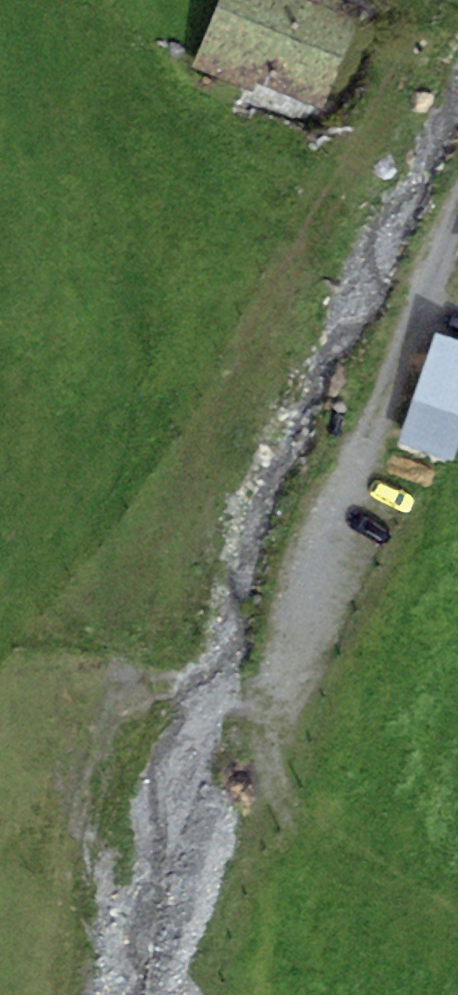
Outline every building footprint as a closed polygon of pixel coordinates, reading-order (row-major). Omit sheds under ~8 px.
[(191,67),(254,93),(258,82),(323,109),(364,11),(338,0),(220,0),(191,67)] [(457,447),(457,343),(434,336),(399,443),(454,460),(457,447)]
